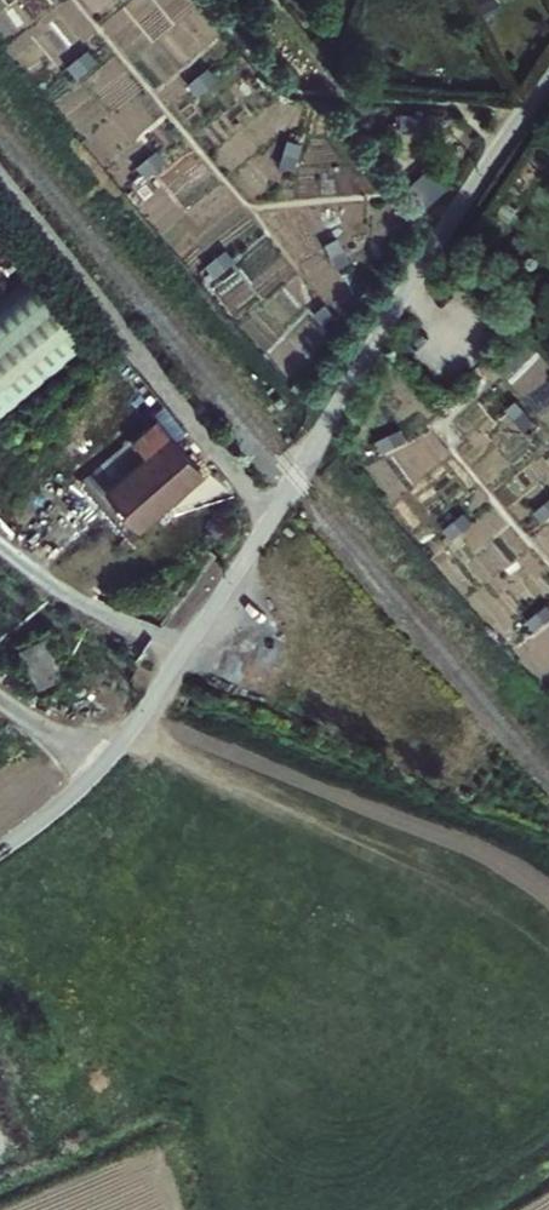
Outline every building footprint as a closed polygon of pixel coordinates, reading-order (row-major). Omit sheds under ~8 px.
[(45,271),(0,307),(0,427),(104,343),(45,271)] [(145,461),(169,440),(153,422),(129,443),(145,461)] [(130,526),(195,469),(169,440),(145,461),(105,498),(130,526)] [(44,636),(18,649),(38,687),(63,674),(44,636)]
